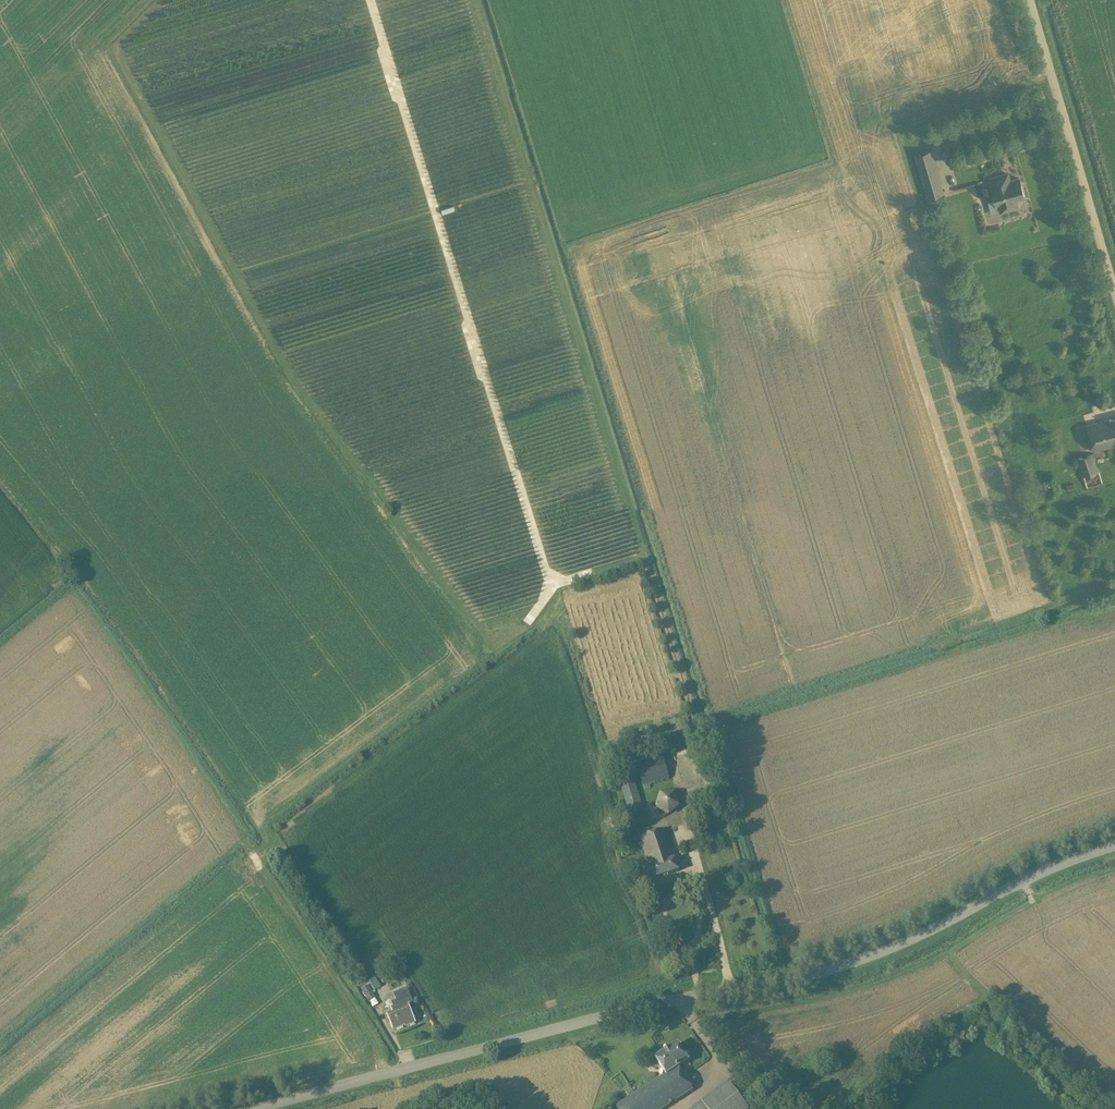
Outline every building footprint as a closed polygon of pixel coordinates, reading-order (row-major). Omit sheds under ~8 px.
[(938,171),(921,176),(927,198),(933,196),(944,193),(938,171)] [(995,199),(988,201),(991,213),(992,214),(999,212),(1018,207),(1017,205),(1016,200),(1025,197),(1019,178),(1010,181),(1008,174),(991,179),(993,186),(991,187),(995,199)] [(1110,420),(1087,426),(1094,451),(1114,445),(1114,418),(1109,419),(1110,420)] [(1077,459),(1087,488),(1102,483),(1098,471),(1099,470),(1093,454),(1077,459)] [(644,786),(669,779),(662,756),(637,764),(644,786)] [(634,828),(648,824),(635,780),(622,784),(634,828)] [(658,808),(668,815),(678,808),(674,796),(662,796),(658,808)] [(653,880),(679,871),(666,830),(640,839),(653,880)] [(377,981),(371,984),(374,990),(380,987),(377,981)] [(376,998),(369,986),(362,990),(369,1002),(376,998)] [(415,1023),(408,1005),(412,1002),(407,989),(393,995),(396,1001),(394,1002),(395,1007),(391,1008),(393,1013),(387,1015),(394,1031),(408,1024),(409,1025),(415,1023)] [(679,1068),(688,1061),(690,1058),(687,1054),(684,1054),(677,1044),(655,1059),(666,1075),(616,1107),(617,1108),(665,1108),(693,1091),(679,1068)] [(709,1097),(693,1108),(747,1108),(729,1084),(709,1097)]
